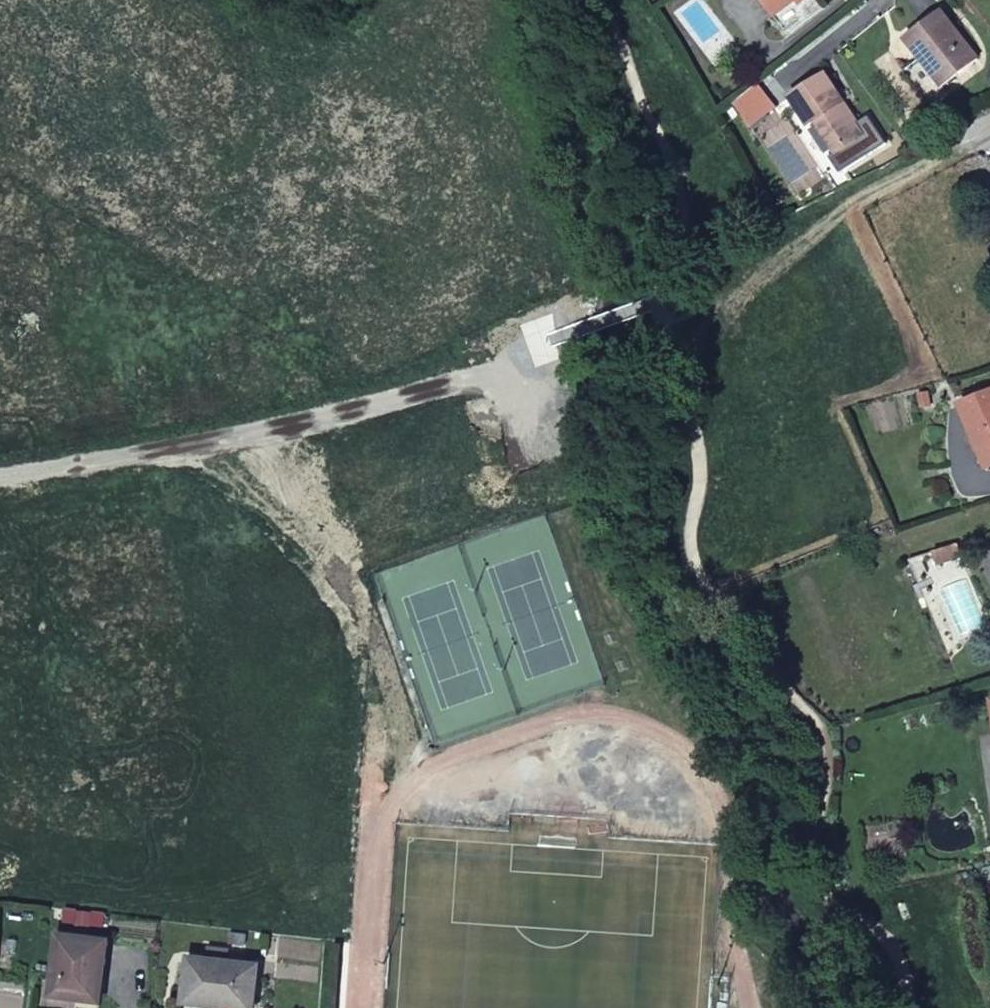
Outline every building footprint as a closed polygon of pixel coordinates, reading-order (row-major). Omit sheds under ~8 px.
[(777,21),(785,15),(796,28),(809,18),(812,23),(826,12),(817,0),(762,0),(777,21)] [(785,15),(777,21),(787,34),(796,28),(785,15)] [(946,17),(911,44),(925,64),(907,78),(934,115),(954,100),(948,91),(983,65),(946,17)] [(795,102),(813,130),(819,126),(839,158),(868,140),(830,79),(795,102)] [(819,126),(813,130),(834,162),(839,158),(819,126)] [(989,478),(989,404),(961,418),(989,478)] [(960,548),(936,556),(940,568),(964,560),(960,548)] [(246,937),(230,935),(229,947),(245,949),(246,937)] [(103,965),(106,943),(58,936),(49,999),(92,1005),(98,965),(103,965)] [(188,960),(182,1006),(197,1007),(204,1007),(205,1002),(254,1007),(259,968),(188,960)]
